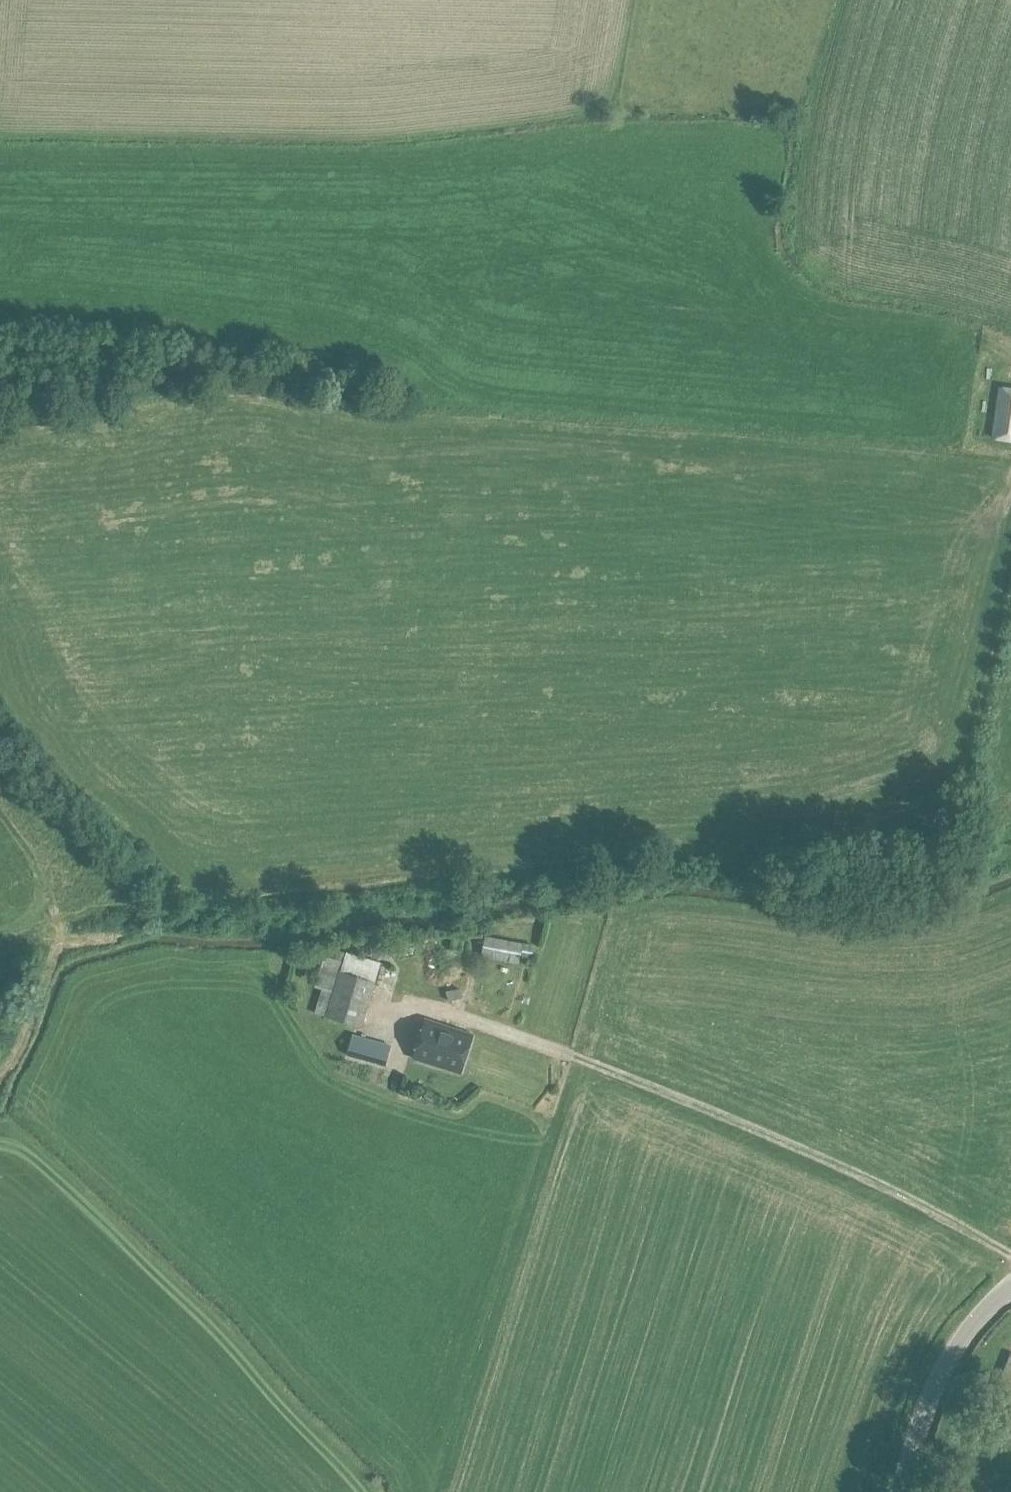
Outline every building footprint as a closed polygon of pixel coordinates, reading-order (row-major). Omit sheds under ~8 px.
[(1010,441),(1010,387),(1001,385),(992,437),(1010,441)] [(521,957),(524,942),(486,935),(482,956),(520,964),(521,957)] [(372,955),(372,958),(391,958),(391,937),(372,937),(373,939),(372,955)] [(537,944),(524,942),(521,957),(534,960),(537,944)] [(323,988),(315,1013),(326,1016),(341,970),(344,961),(336,959),(325,956),(315,986),(323,988)] [(341,970),(326,1016),(355,1025),(362,1028),(372,997),(377,982),(375,981),(341,970)] [(460,988),(447,991),(450,1002),(460,999),(463,997),(460,988)] [(462,1072),(474,1034),(426,1020),(415,1058),(462,1072)] [(393,1044),(353,1034),(347,1055),(387,1066),(393,1044)] [(998,1436),(1010,1441),(1010,1352),(979,1427),(998,1436)]
